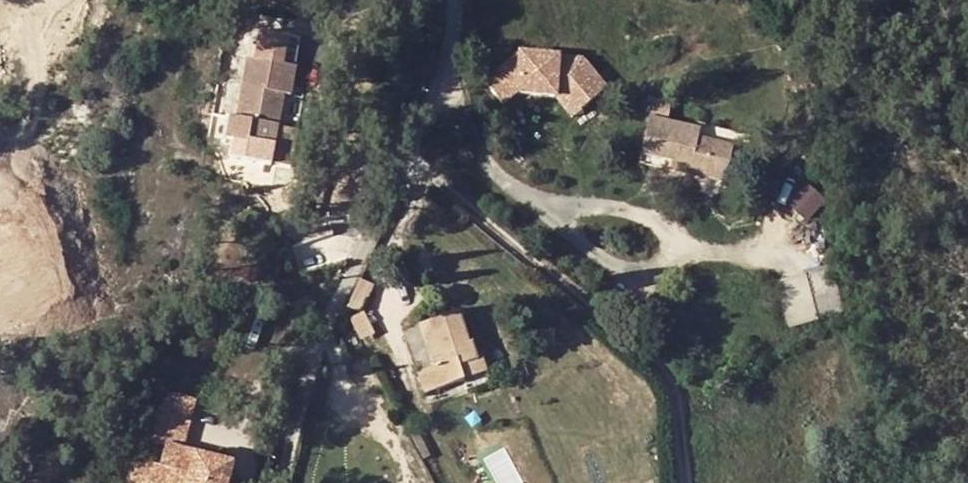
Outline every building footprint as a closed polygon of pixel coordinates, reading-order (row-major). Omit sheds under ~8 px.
[(233,139),(229,159),(269,165),(274,133),(281,95),(289,96),(296,54),(249,46),(236,118),(248,120),(245,140),(233,139)] [(596,108),(601,62),(499,51),(494,96),(596,108)] [(667,114),(671,96),(654,91),(639,155),(670,162),(689,166),(687,176),(722,185),(731,147),(698,138),(699,129),(666,121),(667,114)] [(245,140),(248,120),(236,118),(233,117),(229,138),(233,139),(245,140)] [(294,137),(274,133),(269,165),(289,168),(294,137)] [(670,162),(668,173),(687,176),(689,166),(670,162)] [(790,200),(804,222),(828,206),(814,184),(790,200)] [(811,304),(795,307),(798,323),(843,311),(832,271),(804,277),(811,304)] [(370,286),(357,281),(345,309),(357,314),(370,286)] [(433,366),(426,369),(434,391),(486,372),(483,360),(477,362),(472,344),(468,345),(456,313),(417,327),(433,366)] [(416,373),(424,395),(434,391),(426,369),(416,373)] [(129,482),(131,482),(225,482),(230,466),(178,453),(191,401),(167,395),(146,441),(165,445),(159,467),(138,462),(129,482)]
